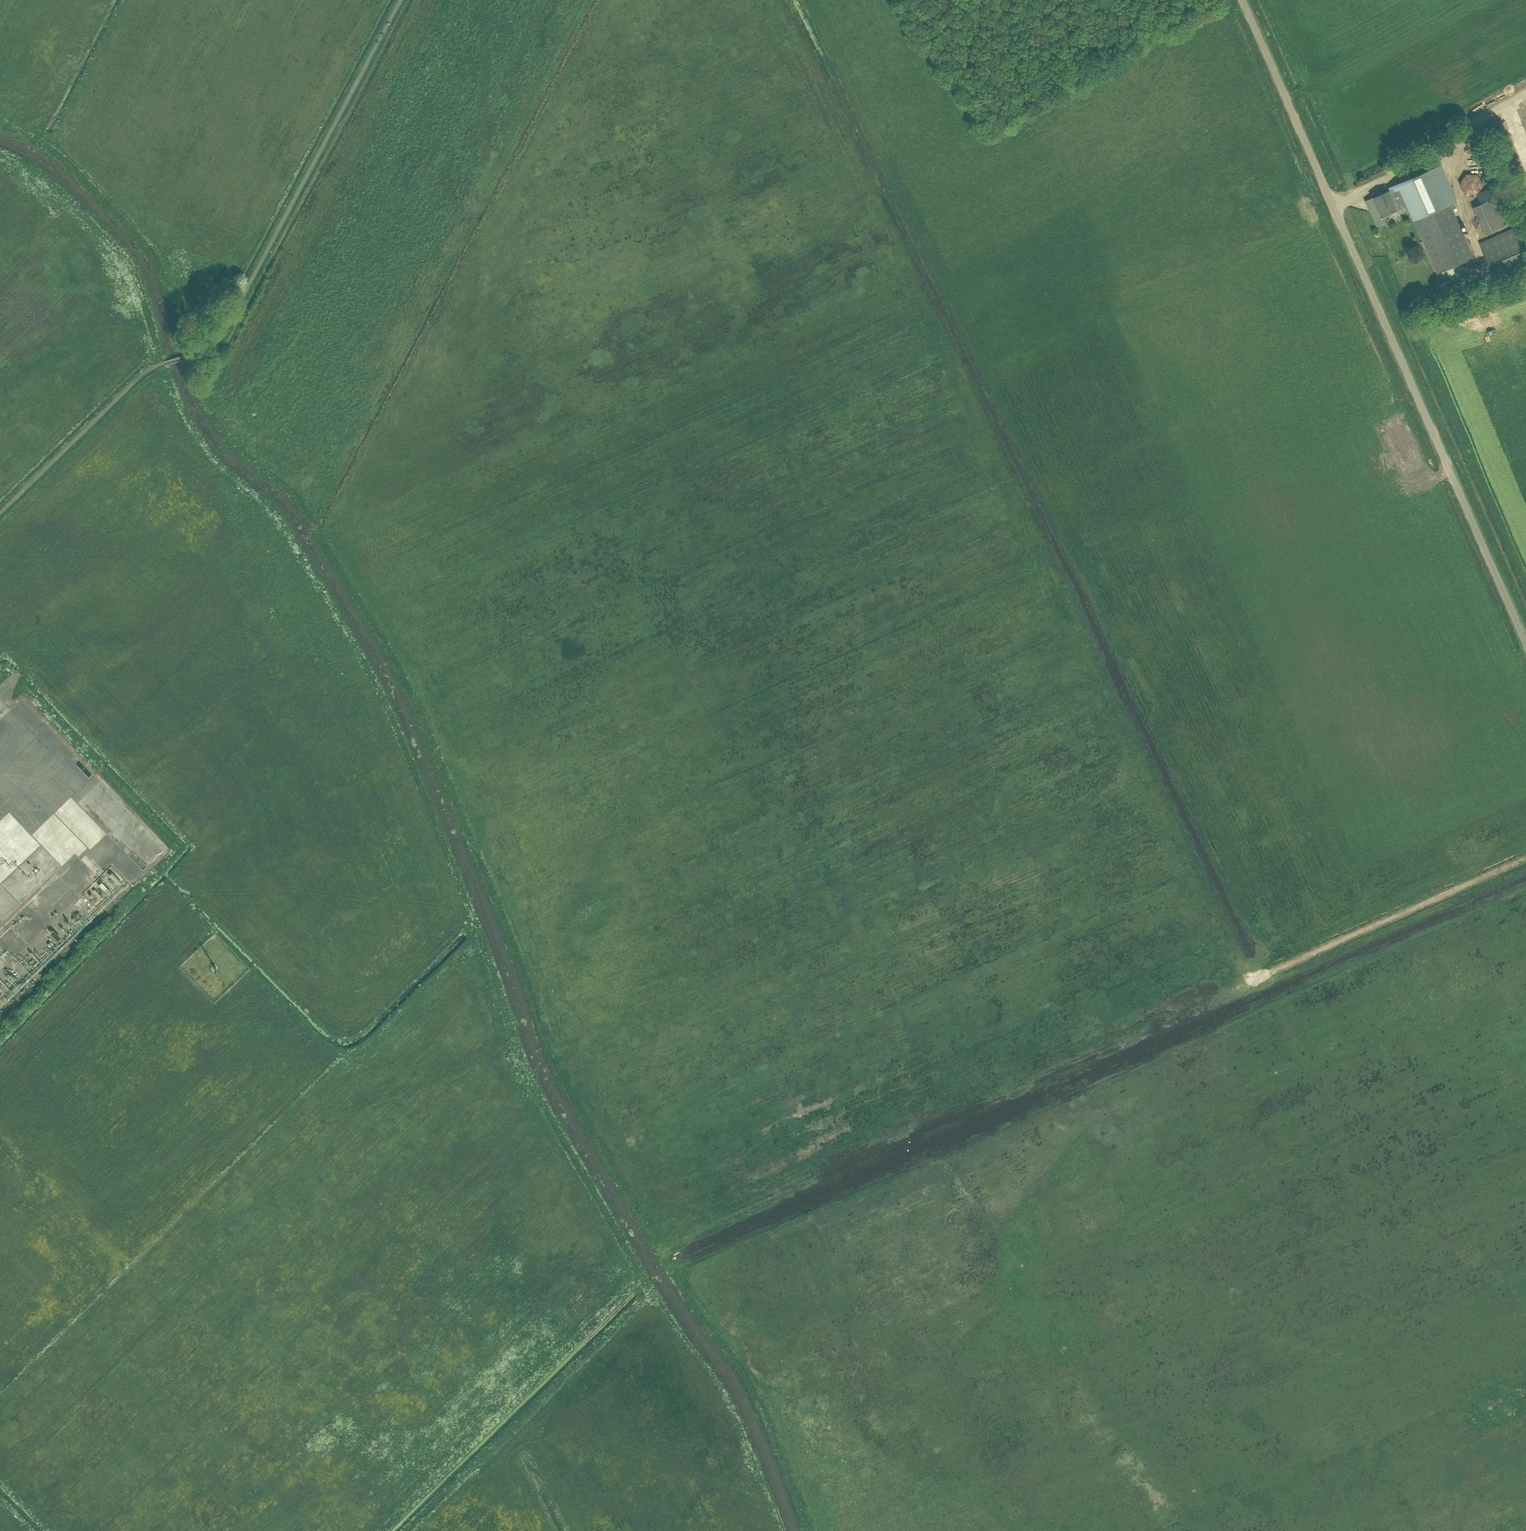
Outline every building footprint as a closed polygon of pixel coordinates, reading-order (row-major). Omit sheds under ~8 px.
[(1473,257),(1434,172),(1389,192),(1388,190),(1368,199),(1372,209),(1368,211),(1375,227),(1384,223),(1382,216),(1397,210),(1395,205),(1404,201),(1436,274),(1473,257)] [(1467,174),(1465,194),(1478,195),(1479,175),(1467,174)] [(1505,225),(1494,198),(1473,207),(1485,234),(1505,225)] [(1522,225),(1480,243),(1496,279),(1525,266),(1525,235),(1522,225)] [(19,690),(23,680),(14,676),(9,686),(19,690)] [(0,825),(0,886),(44,845),(64,866),(77,853),(80,856),(90,847),(92,850),(109,834),(74,797),(33,835),(12,814),(0,825)]
